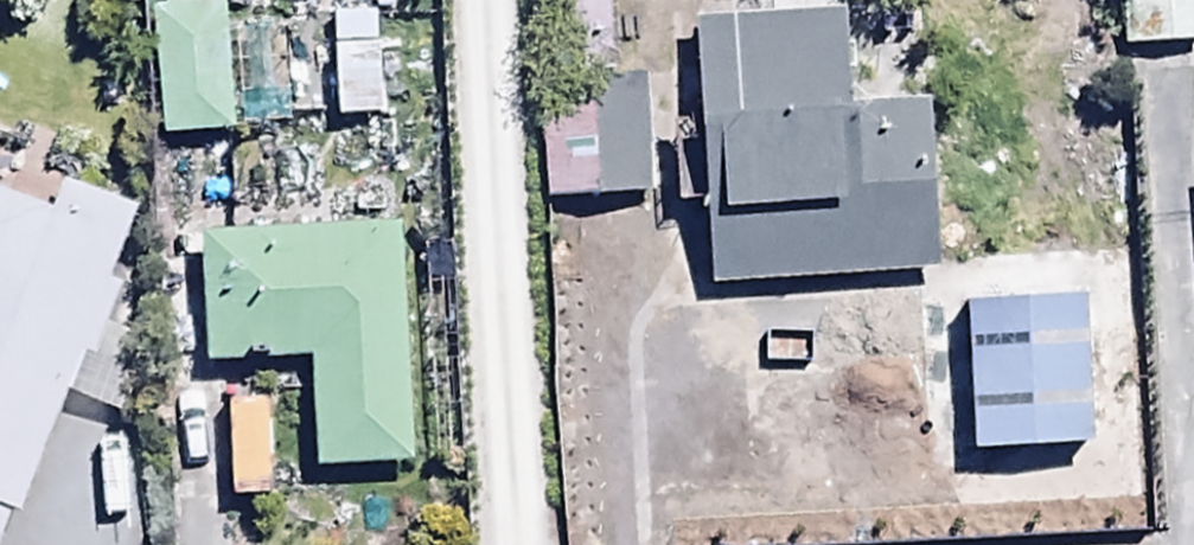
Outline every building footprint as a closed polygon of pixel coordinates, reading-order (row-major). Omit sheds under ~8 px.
[(156,136),(231,132),(226,0),(150,0),(156,136)] [(548,69),(614,68),(613,0),(547,0),(548,69)] [(1113,37),(1193,37),(1193,29),(1193,0),(1113,0),(1113,37)] [(680,18),(703,283),(865,269),(842,4),(680,18)] [(371,14),(331,18),(335,118),(375,116),(371,14)] [(78,353),(90,358),(123,293),(100,284),(129,211),(58,183),(48,209),(0,191),(0,521),(5,509),(15,512),(78,353)] [(408,464),(405,228),(198,230),(200,362),(237,361),(237,351),(311,356),(313,465),(408,464)] [(963,297),(968,447),(1092,443),(1087,293),(963,297)] [(742,347),(743,379),(830,377),(829,345),(742,347)]
